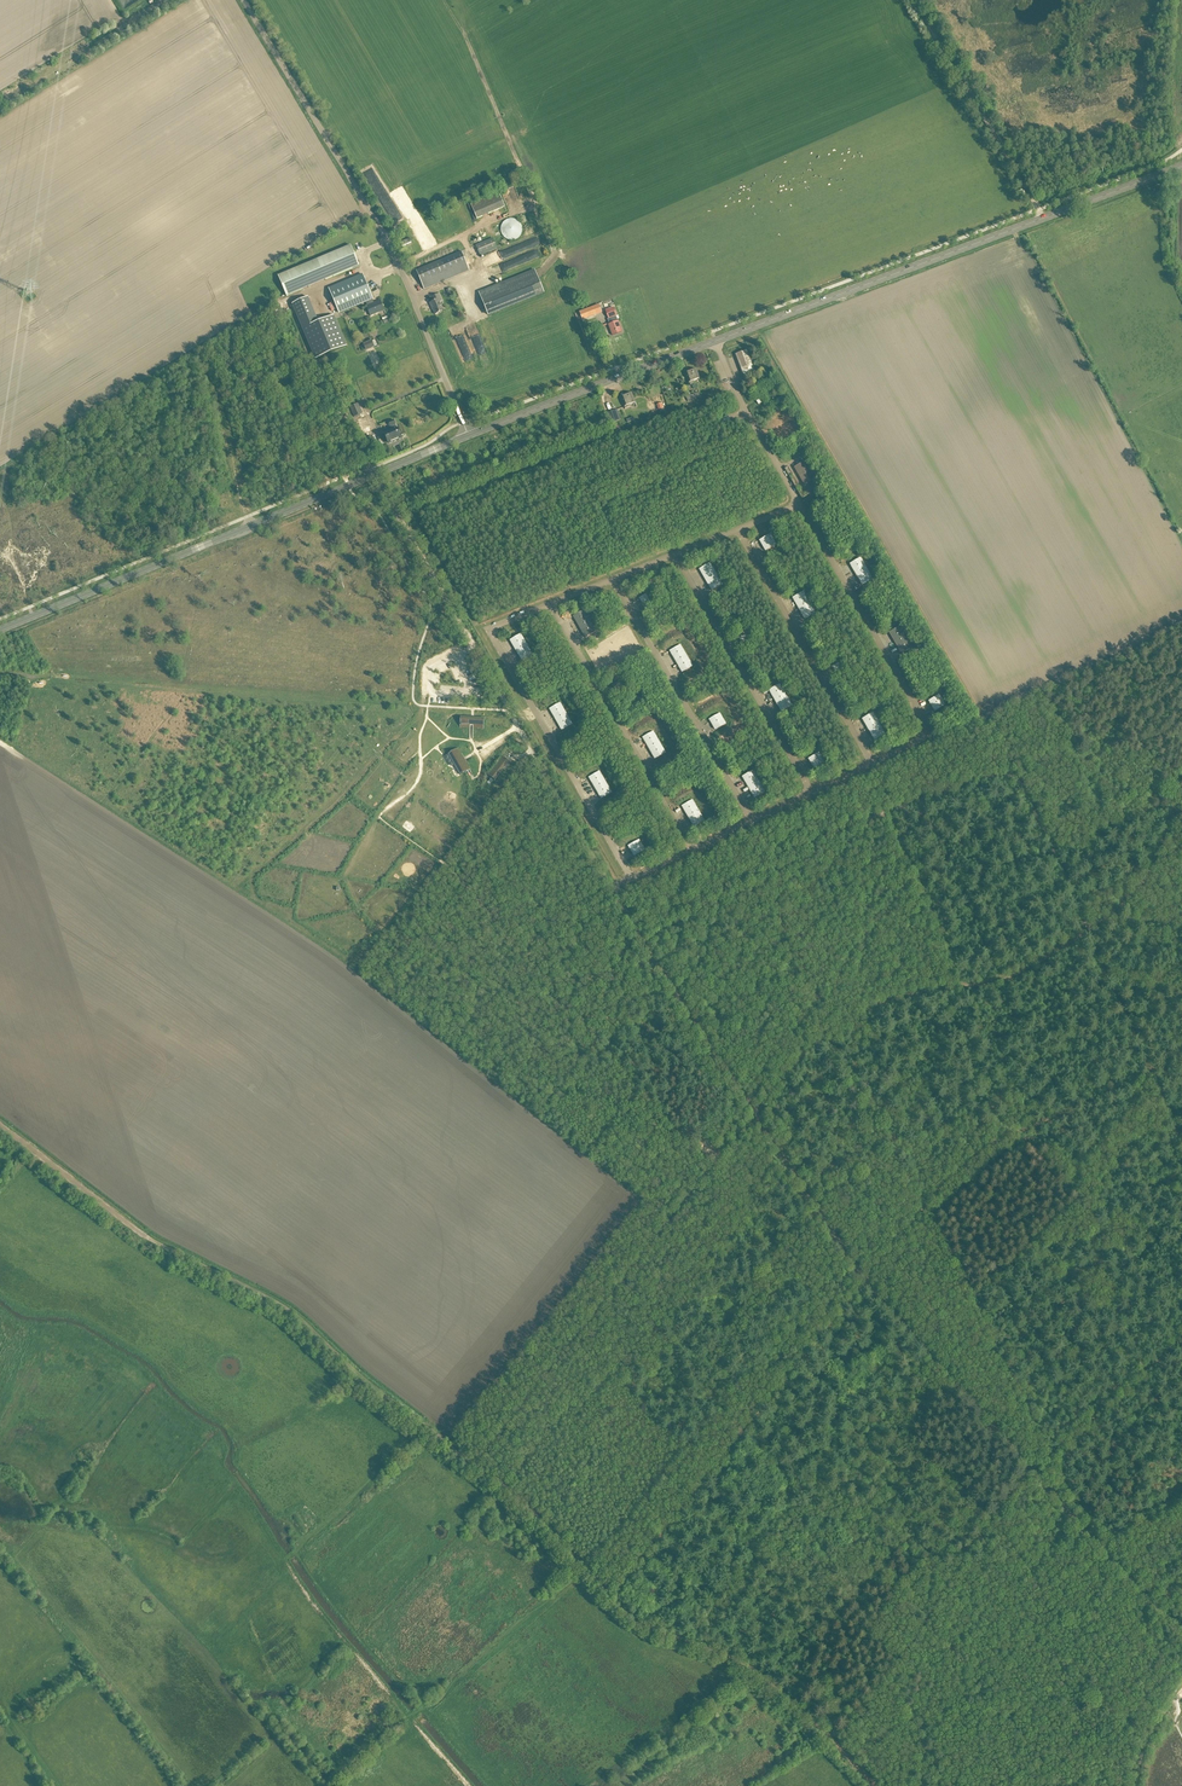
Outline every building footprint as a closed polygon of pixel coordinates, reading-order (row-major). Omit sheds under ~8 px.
[(472,208),(477,220),(505,208),(500,196),(472,208)] [(461,221),(470,218),(469,213),(459,217),(461,221)] [(522,228),(520,224),(517,221),(513,219),(508,220),(504,222),(501,226),(501,231),(502,236),(506,239),(510,240),(515,240),(519,237),(522,233),(522,228)] [(493,238),(476,246),(480,257),(497,250),(493,238)] [(351,246),(317,260),(278,276),(286,296),(359,266),(351,246)] [(424,290),(469,270),(461,252),(416,271),(424,290)] [(488,316),(543,293),(535,271),(480,294),(488,316)] [(373,304),(371,299),(373,298),(364,276),(330,290),(339,312),(365,301),(367,306),(367,307),(370,316),(384,311),(381,301),(373,304)] [(439,295),(433,297),(435,302),(430,304),(432,310),(433,310),(435,315),(444,312),(440,303),(442,302),(439,295)] [(308,298),(293,304),(316,359),(347,346),(335,316),(319,323),(308,298)] [(604,304),(605,309),(615,305),(613,300),(604,304)] [(586,311),(580,313),(583,321),(589,318),(602,313),(599,306),(586,311)] [(613,308),(605,311),(609,320),(612,319),(612,320),(608,322),(609,325),(613,335),(621,332),(620,328),(621,328),(618,322),(617,320),(617,319),(614,320),(614,318),(616,317),(613,308)] [(377,346),(374,340),(363,345),(365,351),(377,346)] [(735,355),(744,377),(755,373),(747,351),(735,355)] [(694,381),(700,379),(696,370),(685,374),(689,385),(695,383),(694,381)] [(692,399),(699,396),(698,393),(691,396),(691,395),(686,397),(687,401),(692,400),(692,399)] [(630,405),(635,403),(632,394),(621,398),(625,409),(631,407),(630,405)] [(363,414),(358,404),(350,407),(354,418),(363,414)] [(363,430),(370,427),(365,414),(358,417),(363,430)] [(720,419),(717,421),(720,425),(723,424),(724,425),(730,421),(727,415),(720,419)] [(393,431),(385,434),(389,444),(401,439),(394,421),(389,423),(391,427),(391,426),(393,431)] [(794,468),(804,485),(815,479),(805,462),(794,468)] [(803,494),(788,468),(785,469),(802,499),(821,488),(820,485),(803,494)] [(759,541),(765,551),(776,545),(770,534),(759,541)] [(849,564),(862,586),(873,580),(861,558),(849,564)] [(699,570),(711,591),(723,585),(710,563),(699,570)] [(792,598),(805,620),(816,613),(803,592),(792,598)] [(646,595),(639,599),(642,604),(649,600),(646,595)] [(573,617),(585,638),(596,632),(584,610),(573,617)] [(913,648),(900,626),(889,633),(901,654),(913,648)] [(510,641),(522,662),(534,656),(521,634),(510,641)] [(746,634),(738,638),(741,644),(749,639),(746,634)] [(669,651),(682,673),(693,666),(681,645),(669,651)] [(839,663),(832,667),(835,672),(842,668),(839,663)] [(612,685),(615,691),(622,687),(619,681),(612,685)] [(768,691),(781,712),(793,706),(780,684),(768,691)] [(940,695),(928,701),(934,712),(946,706),(940,695)] [(549,709),(561,731),(573,724),(560,703),(549,709)] [(709,720),(715,730),(726,724),(720,713),(709,720)] [(873,713),(862,719),(874,741),(886,735),(873,713)] [(473,718),(460,717),(460,729),(471,729),(484,730),(484,719),(473,718)] [(642,738),(655,759),(666,753),(654,731),(642,738)] [(458,749),(448,754),(454,765),(460,776),(471,770),(464,759),(458,749)] [(808,759),(814,770),(825,763),(819,753),(808,759)] [(502,756),(487,775),(495,781),(509,762),(502,756)] [(742,777),(754,799),(766,792),(753,770),(742,777)] [(600,771),(588,778),(601,799),(612,793),(600,771)] [(681,806),(694,828),(705,821),(693,800),(681,806)] [(698,833),(709,829),(707,823),(696,827),(698,833)] [(639,840),(628,846),(634,857),(645,850),(639,840)]
